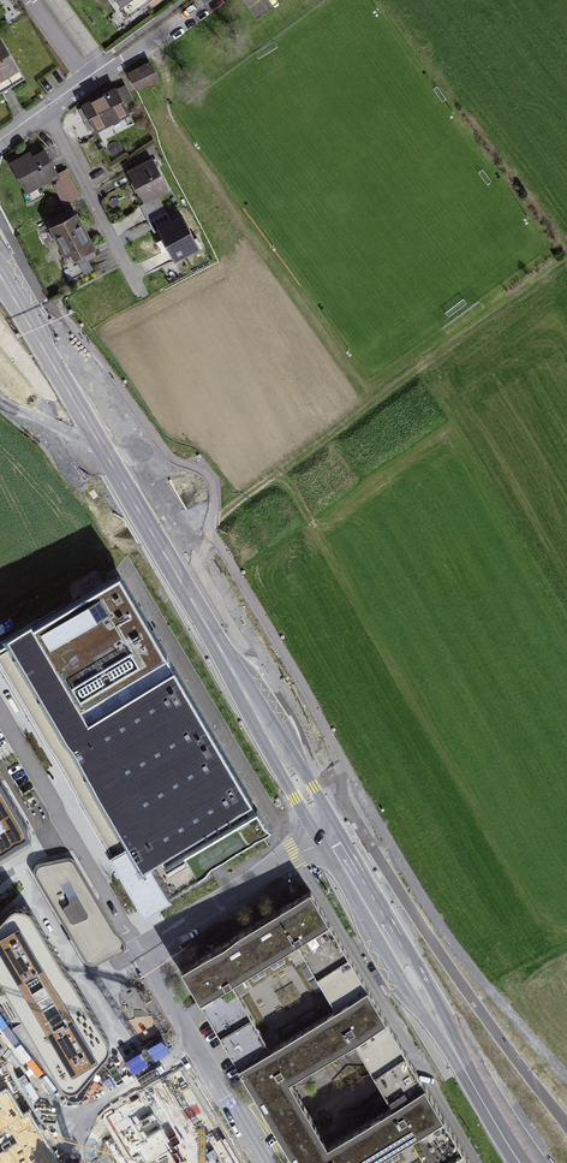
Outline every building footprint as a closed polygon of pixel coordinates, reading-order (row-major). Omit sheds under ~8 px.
[(123,19),(149,0),(110,0),(123,19)] [(0,93),(25,78),(1,38),(0,38),(0,92),(0,93)] [(127,77),(138,94),(159,81),(148,64),(127,77)] [(78,111),(93,136),(125,116),(110,91),(78,111)] [(14,163),(29,191),(58,175),(43,147),(14,163)] [(126,167),(144,201),(170,188),(152,154),(126,167)] [(146,215),(164,210),(161,197),(143,202),(146,215)] [(50,224),(72,264),(96,250),(75,211),(50,224)] [(158,224),(175,258),(201,245),(183,211),(158,224)] [(120,576),(0,644),(0,666),(143,912),(271,835),(120,576)] [(18,820),(0,786),(0,829),(18,820)] [(13,854),(10,849),(0,855),(0,861),(13,854)] [(73,858),(71,857),(69,857),(67,857),(39,862),(36,864),(35,866),(33,869),(33,872),(34,874),(51,904),(85,961),(86,964),(89,965),(93,966),(96,966),(122,953),(124,952),(125,950),(126,947),(126,944),(125,941),(124,939),(121,936),(117,931),(77,864),(75,860),(73,858)] [(16,894),(13,894),(9,894),(4,897),(0,902),(0,952),(30,1003),(66,973),(21,898),(19,896),(16,894)] [(408,1056),(315,895),(284,913),(183,970),(192,985),(207,1009),(232,1052),(245,1075),(264,1109),(295,1162),(367,1162),(409,1139),(423,1162),(469,1162),(408,1056)] [(111,1047),(66,973),(30,1003),(76,1082),(81,1087),(84,1089),(88,1089),(91,1086),(94,1083),(112,1054),(113,1051),(111,1047)]
